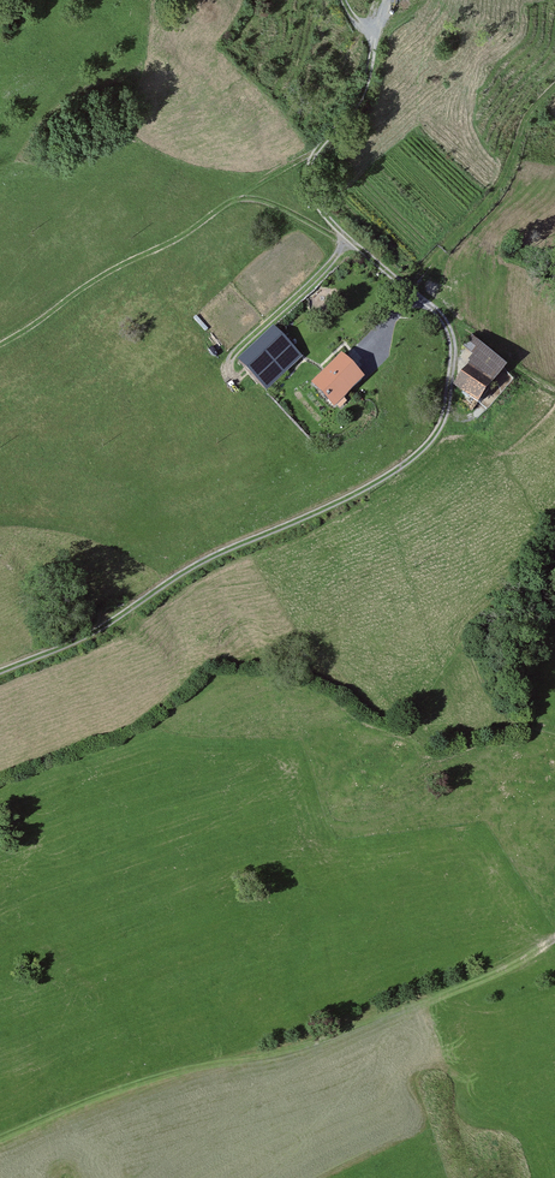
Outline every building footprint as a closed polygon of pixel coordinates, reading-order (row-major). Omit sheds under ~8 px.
[(305,358),(276,328),(241,362),(270,392),(305,358)] [(364,379),(341,355),(313,382),(336,405),(364,379)] [(480,357),(459,388),(484,406),(506,375),(480,357)]
